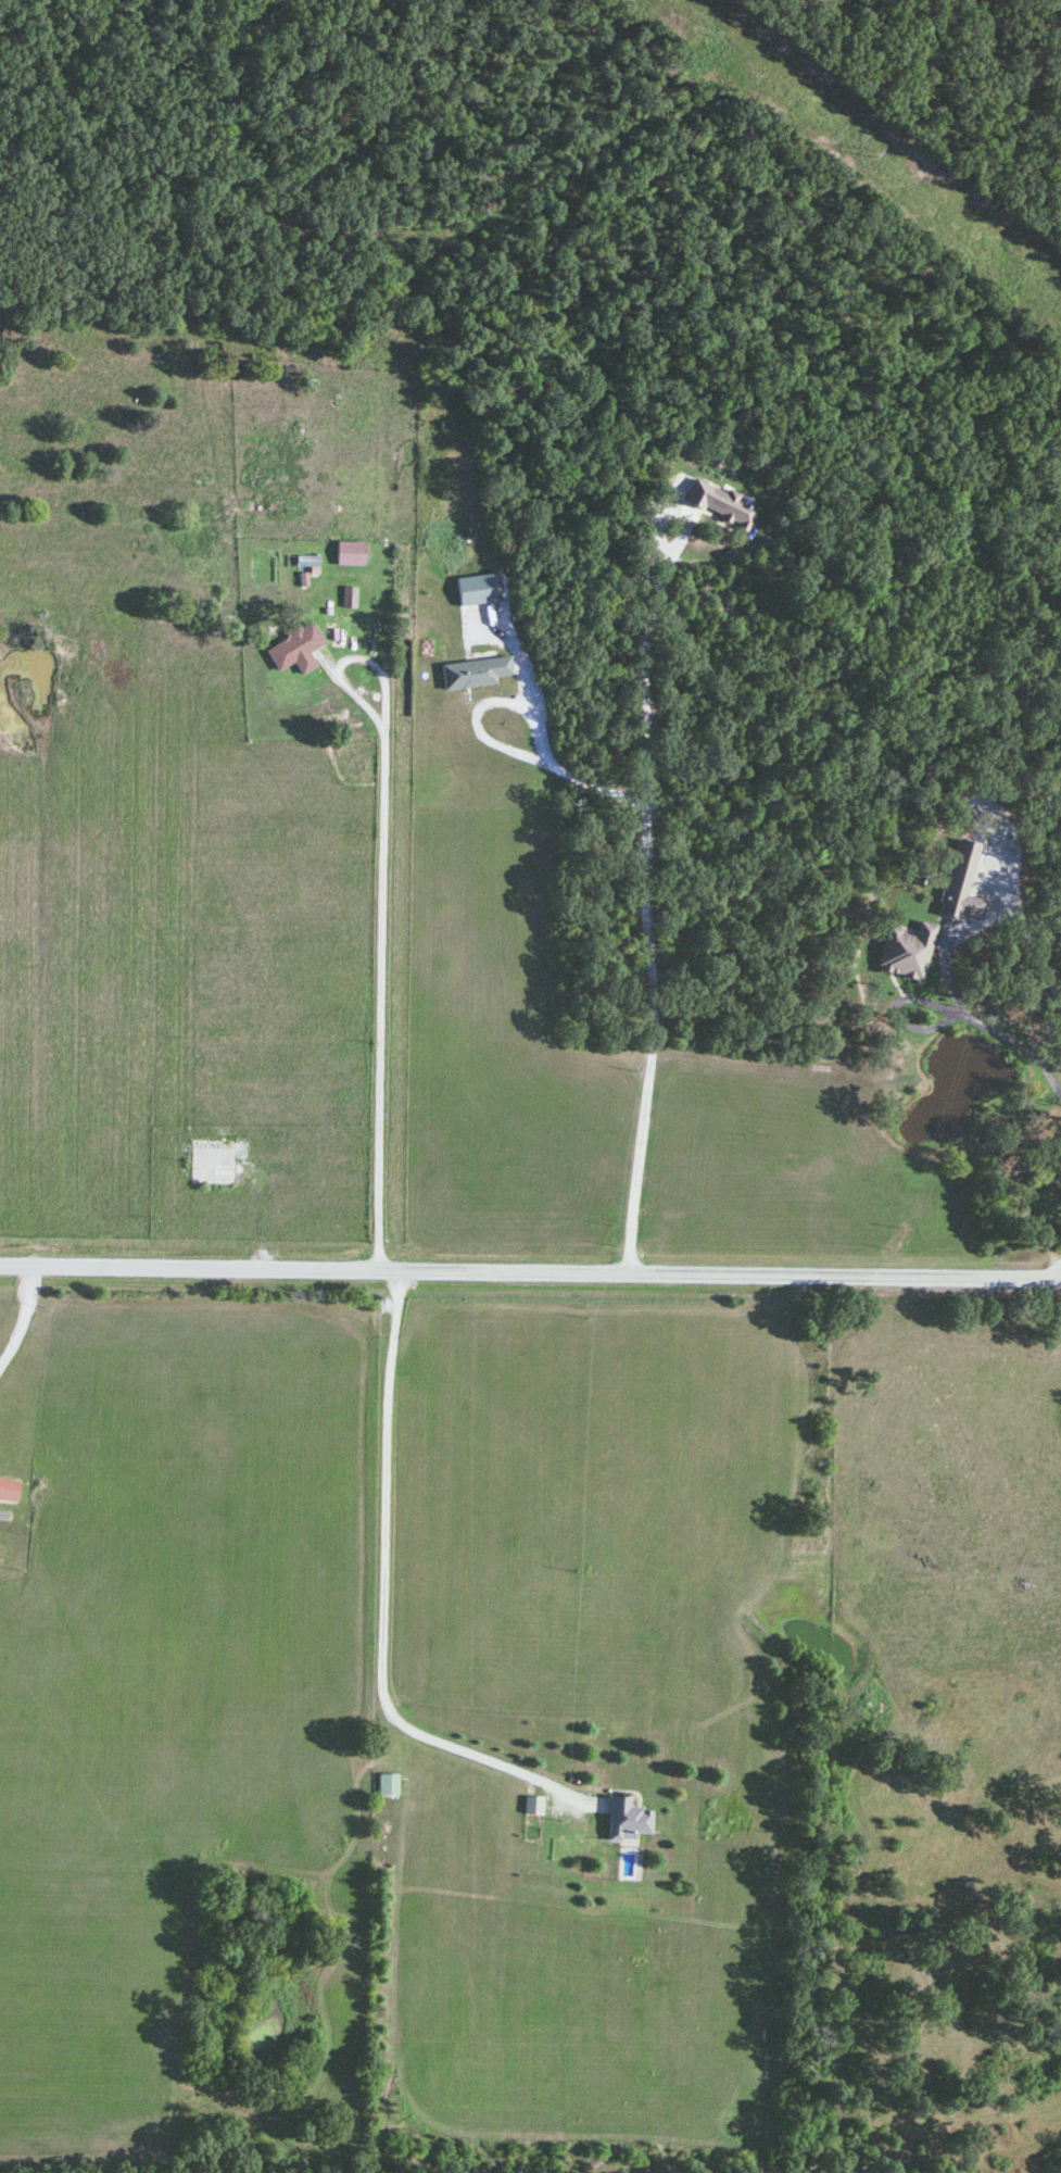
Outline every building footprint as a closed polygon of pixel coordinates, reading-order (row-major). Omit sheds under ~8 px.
[(700,510),(747,531),(758,507),(711,486),(700,510)] [(296,558),(295,568),(318,568),(318,559),(296,558)] [(277,673),(294,665),(301,677),(317,669),(309,653),(324,646),(313,625),(265,650),(277,673)] [(967,898),(969,884),(944,882),(940,918),(982,922),(985,899),(967,898)] [(877,970),(922,981),(936,927),(919,923),(915,937),(887,929),(877,970)] [(235,1184),(235,1141),(193,1141),(193,1184),(235,1184)] [(17,1479),(0,1480),(0,1503),(18,1502),(17,1479)] [(378,1797),(398,1797),(398,1775),(378,1775),(378,1797)] [(652,1835),(652,1809),(630,1809),(630,1798),(609,1798),(609,1842),(636,1843),(636,1834),(652,1835)]
